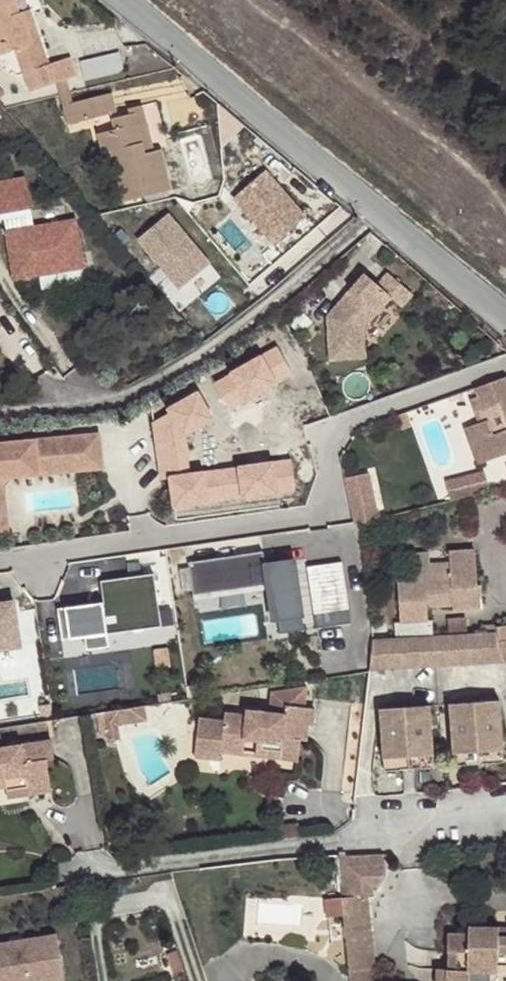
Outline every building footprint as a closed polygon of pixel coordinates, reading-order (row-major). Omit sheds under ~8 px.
[(1,42),(3,48),(12,45),(19,69),(16,71),(22,89),(68,74),(62,55),(39,63),(34,50),(28,52),(13,8),(6,11),(4,2),(11,0),(0,0),(0,42),(1,42)] [(12,0),(11,0),(4,2),(6,11),(13,8),(15,8),(12,0)] [(13,8),(28,52),(34,50),(36,49),(21,6),(15,8),(13,8)] [(106,109),(101,90),(53,102),(58,121),(106,109)] [(110,107),(111,114),(124,110),(132,146),(139,144),(129,104),(110,107)] [(124,110),(111,114),(103,114),(106,126),(97,128),(102,148),(107,146),(121,199),(162,189),(149,141),(139,144),(132,146),(124,110)] [(273,169),(232,196),(269,250),(309,222),(273,169)] [(18,182),(0,185),(0,241),(7,282),(76,270),(67,224),(27,231),(18,182)] [(216,265),(169,212),(136,243),(183,292),(216,265)] [(376,285),(363,274),(325,317),(328,360),(363,358),(361,329),(389,298),(399,307),(411,294),(387,273),(376,285)] [(260,357),(214,383),(229,409),(275,383),(260,357)] [(476,386),(479,396),(484,408),(499,403),(505,423),(505,375),(476,386)] [(213,419),(197,393),(168,409),(170,413),(153,422),(161,479),(170,478),(175,506),(208,502),(203,473),(188,474),(184,434),(213,419)] [(480,422),(488,419),(484,408),(479,396),(471,399),(480,422)] [(494,434),(488,419),(480,422),(465,428),(471,445),(479,442),(487,462),(505,454),(505,430),(494,434)] [(6,508),(4,488),(15,475),(103,468),(100,434),(28,440),(28,448),(18,449),(18,441),(0,443),(0,508),(6,508)] [(28,440),(18,441),(18,449),(28,448),(28,440)] [(479,442),(471,445),(479,465),(487,462),(479,442)] [(272,463),(221,470),(226,500),(277,493),(272,463)] [(366,521),(384,517),(370,469),(346,476),(359,521),(366,521)] [(452,501),(488,493),(483,473),(447,482),(452,501)] [(408,623),(410,638),(447,634),(446,618),(443,619),(441,605),(466,602),(466,607),(498,604),(496,584),(491,584),(488,547),(461,550),(462,561),(441,563),(440,552),(424,553),(426,580),(410,582),(414,622),(408,623)] [(400,554),(402,574),(417,573),(414,552),(400,554)] [(290,636),(315,633),(307,581),(300,581),(298,570),(293,565),(274,568),(272,554),(223,562),(228,594),(277,586),(283,592),(290,636)] [(228,594),(223,562),(198,566),(203,598),(228,594)] [(326,631),(361,625),(352,564),(317,569),(326,631)] [(163,649),(151,584),(104,586),(106,611),(67,614),(70,655),(163,649)] [(13,603),(0,605),(0,651),(20,648),(13,603)] [(447,634),(449,663),(505,657),(505,641),(502,627),(447,634)] [(410,638),(384,641),(381,671),(449,663),(447,634),(410,638)] [(464,755),(505,753),(505,702),(461,705),(464,755)] [(390,710),(393,760),(444,756),(441,706),(390,710)] [(121,718),(147,718),(147,708),(99,707),(99,734),(121,734),(121,718)] [(293,723),(256,718),(255,724),(234,721),(233,729),(208,727),(205,756),(232,760),(233,752),(254,754),(255,747),(256,739),(268,741),(267,749),(292,751),(290,767),(308,769),(310,748),(315,749),(316,733),(322,734),(324,715),(294,712),(293,723)] [(256,739),(255,747),(267,749),(268,741),(256,739)] [(53,801),(48,770),(55,769),(52,750),(1,757),(0,747),(0,783),(5,783),(6,789),(26,786),(28,798),(29,805),(53,801)] [(292,751),(267,749),(265,764),(290,767),(292,751)] [(233,752),(232,760),(253,762),(254,754),(233,752)] [(464,755),(465,767),(505,765),(505,753),(464,755)] [(231,768),(232,760),(205,756),(204,765),(231,768)] [(444,756),(393,760),(394,772),(445,770),(444,756)] [(6,796),(7,800),(28,798),(26,786),(6,789),(5,783),(0,783),(0,797),(6,796)] [(393,855),(346,858),(349,897),(374,895),(380,895),(378,884),(383,884),(393,877),(394,870),(393,855)] [(374,895),(349,897),(354,954),(380,951),(374,895)] [(473,932),(473,939),(450,939),(449,980),(474,980),(474,977),(502,979),(502,970),(505,970),(505,932),(473,932)] [(65,980),(56,933),(0,942),(0,980),(61,980),(65,980)] [(355,980),(383,980),(380,951),(354,954),(355,980)]
